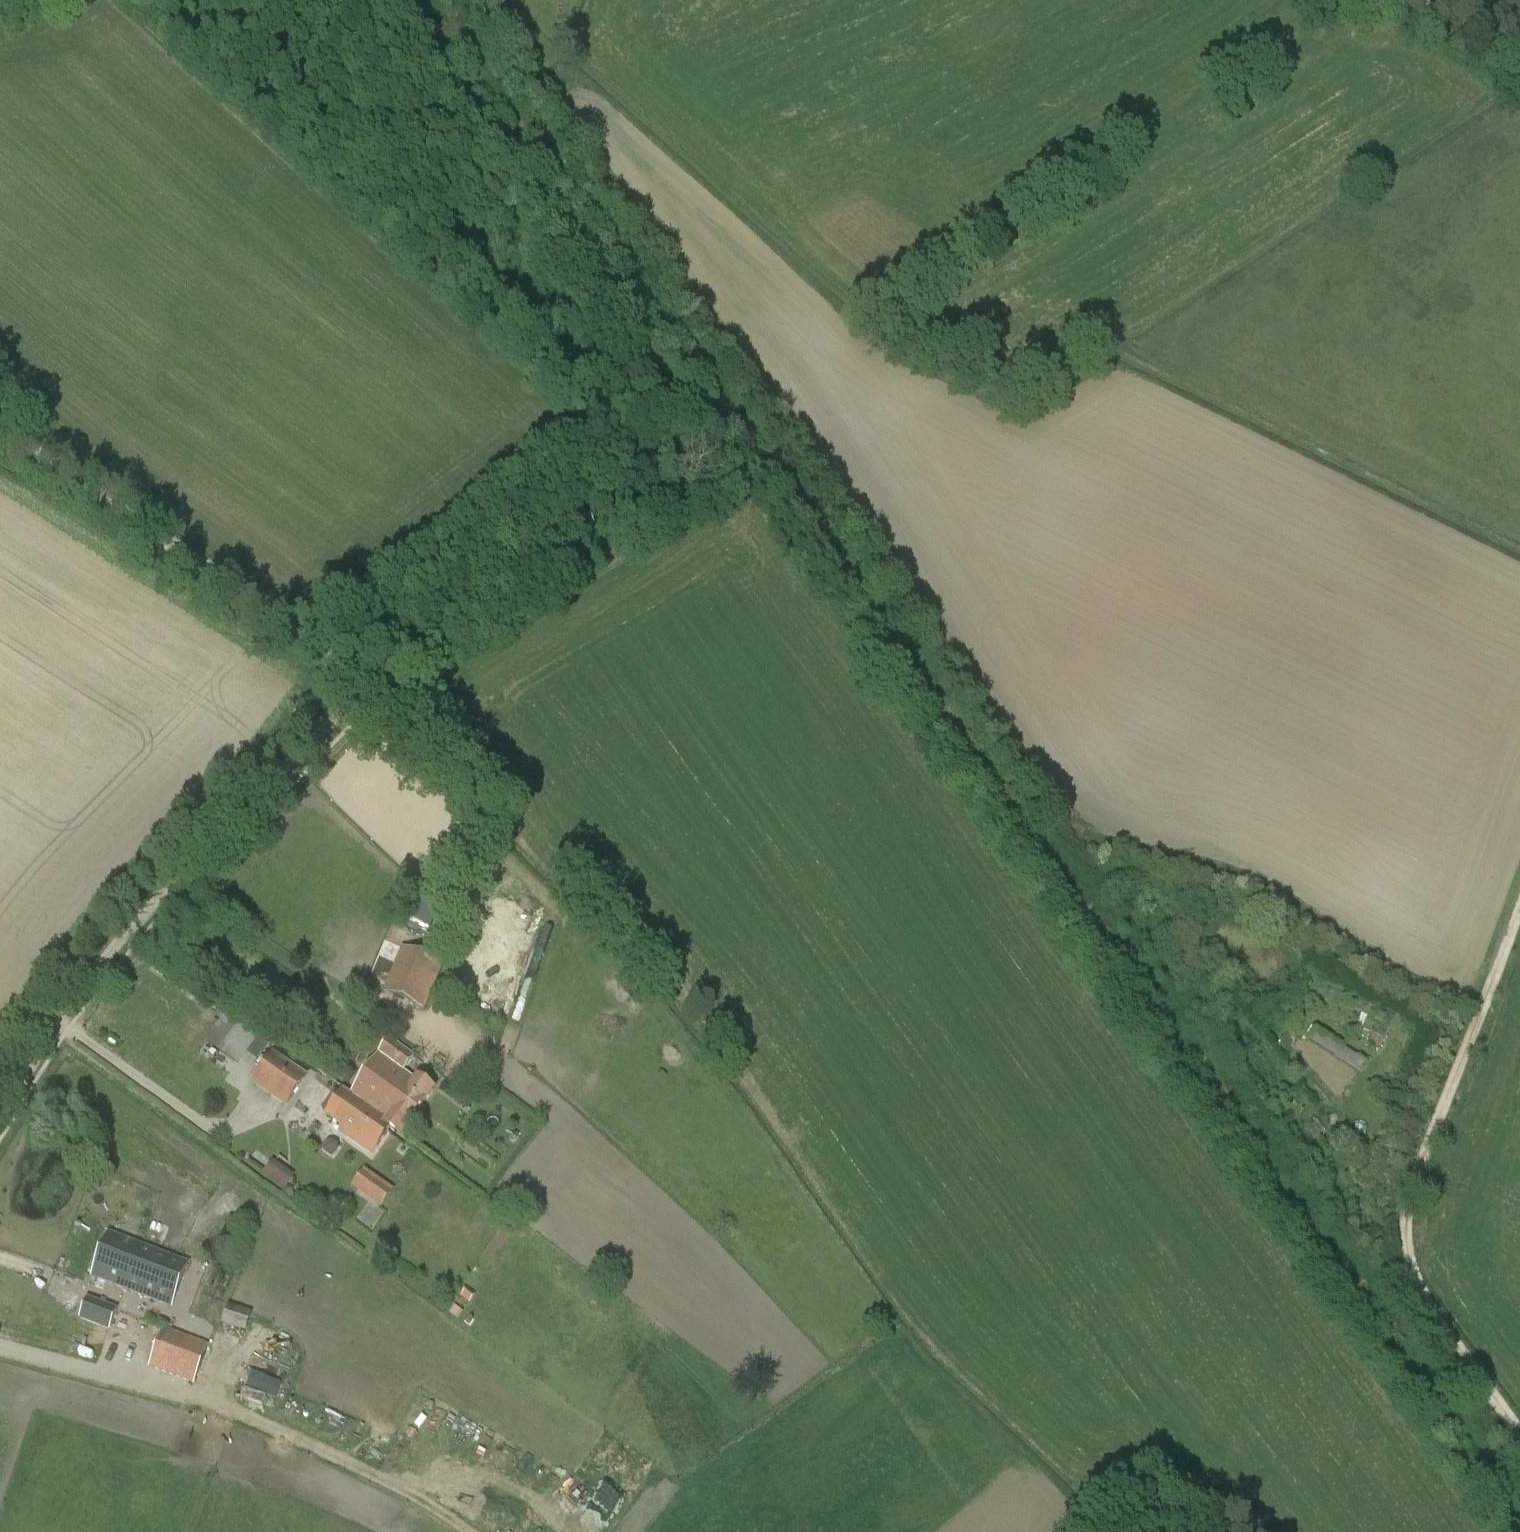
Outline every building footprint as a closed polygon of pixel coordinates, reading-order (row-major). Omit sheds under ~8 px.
[(420,899),(411,918),(437,929),(445,911),(420,899)] [(400,949),(383,993),(423,1011),(443,966),(417,956),(423,941),(406,935),(400,949)] [(225,1012),(205,1042),(238,1066),(254,1043),(259,1035),(225,1012)] [(1368,1070),(1374,1058),(1321,1031),(1315,1043),(1368,1070)] [(389,1041),(351,1095),(393,1126),(390,1131),(400,1137),(432,1091),(417,1080),(416,1081),(404,1072),(414,1058),(389,1041)] [(253,1083),(285,1105),(304,1077),(273,1055),(253,1083)] [(393,1126),(351,1095),(349,1098),(341,1092),(325,1115),(349,1131),(346,1136),(373,1155),(390,1131),(393,1126)] [(289,1191),(297,1182),(276,1163),(268,1172),(289,1191)] [(362,1172),(353,1185),(383,1207),(393,1193),(362,1172)] [(107,1232),(90,1278),(124,1291),(125,1292),(172,1309),(189,1263),(141,1245),(107,1232)] [(88,1298),(80,1318),(79,1320),(109,1332),(118,1310),(88,1298)] [(221,1324),(245,1333),(252,1313),(229,1304),(221,1324)] [(164,1329),(149,1368),(193,1386),(208,1346),(164,1329)] [(277,1400),(282,1384),(251,1372),(245,1388),(277,1400)] [(579,1511),(596,1491),(577,1475),(570,1483),(547,1464),(530,1484),(539,1492),(546,1484),(579,1511)] [(582,1512),(590,1522),(603,1511),(611,1521),(629,1506),(613,1487),(582,1512)]
